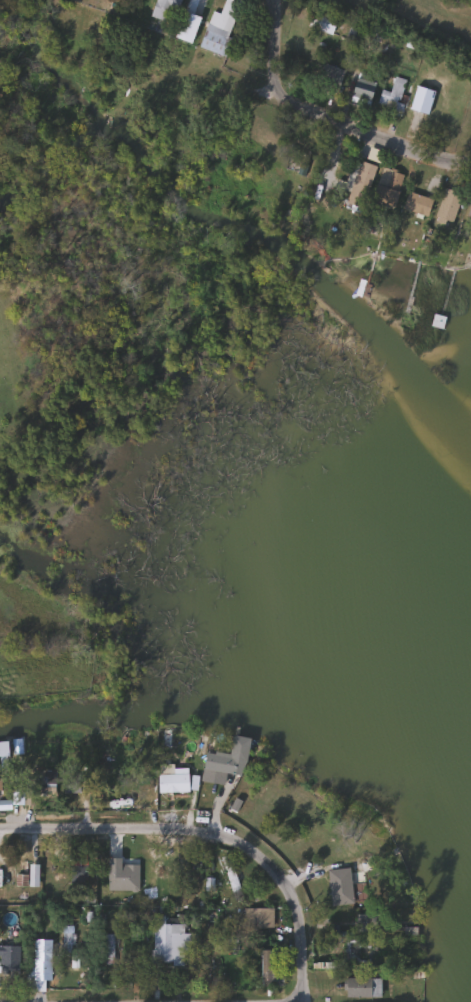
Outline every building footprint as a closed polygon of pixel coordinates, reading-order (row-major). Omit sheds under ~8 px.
[(144,29),(154,0),(179,0),(175,10),(168,7),(159,35),(144,29)] [(219,13),(223,0),(236,0),(239,1),(223,55),(198,47),(203,28),(195,25),(190,43),(173,38),(181,12),(208,20),(211,11),(219,13)] [(330,35),(306,26),(313,6),(337,15),(330,35)] [(363,26),(355,41),(344,35),(353,20),(363,26)] [(336,90),(315,82),(322,63),(343,71),(336,90)] [(349,101),(356,72),(375,77),(367,106),(349,101)] [(380,90),(389,92),(393,77),(405,80),(396,113),(376,107),(380,90)] [(375,166),(360,207),(345,202),(348,192),(342,190),(354,159),(375,166)] [(316,187),(327,163),(338,168),(327,192),(316,187)] [(403,174),(392,206),(370,199),(381,167),(403,174)] [(431,219),(445,188),(461,195),(448,226),(431,219)] [(401,208),(406,191),(431,199),(425,216),(401,208)] [(429,325),(432,314),(443,317),(440,329),(429,325)] [(202,769),(205,751),(228,755),(231,735),(248,738),(242,776),(202,769)] [(187,792),(157,792),(157,767),(187,767),(187,792)] [(79,793),(62,793),(62,779),(79,779),(79,793)] [(220,857),(228,855),(242,900),(234,902),(220,857)] [(28,865),(36,865),(36,886),(28,886),(28,865)] [(328,905),(326,869),(348,868),(350,904),(328,905)] [(272,908),(272,927),(242,927),(242,908),(272,908)] [(182,963),(151,963),(151,916),(163,916),(163,924),(182,924),(182,963)] [(50,981),(43,981),(43,991),(25,991),(25,967),(32,967),(32,939),(50,939),(50,981)] [(368,939),(368,961),(343,961),(343,939),(368,939)] [(17,977),(0,977),(0,946),(17,946),(17,977)] [(282,985),(259,985),(259,950),(273,950),(273,967),(282,967),(282,985)] [(379,978),(379,997),(343,997),(343,978),(379,978)]
